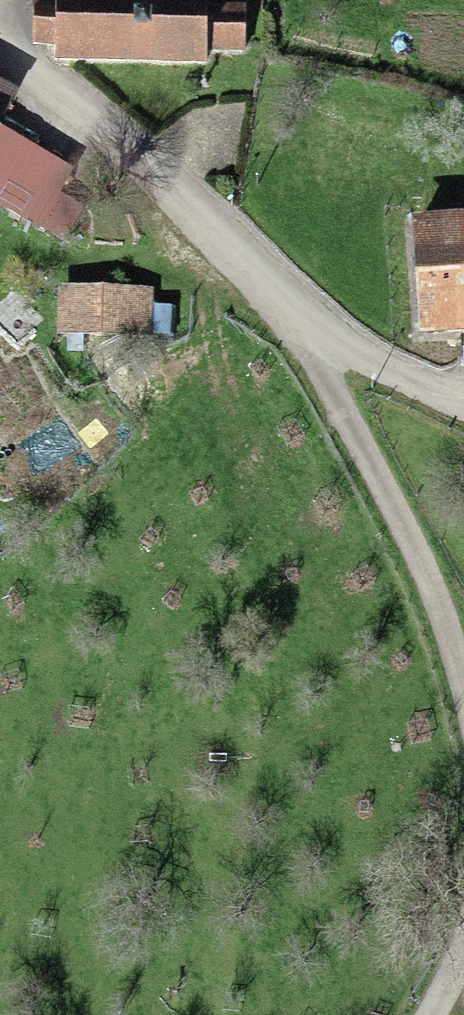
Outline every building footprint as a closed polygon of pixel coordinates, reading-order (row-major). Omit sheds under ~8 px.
[(34,44),(55,44),(55,56),(206,59),(206,50),(247,51),(248,2),(209,1),(209,0),(35,0),(34,44)] [(73,247),(109,178),(1,123),(18,90),(0,81),(0,210),(73,247)] [(398,233),(402,343),(463,340),(463,230),(398,233)] [(152,286),(58,283),(57,335),(151,338),(152,286)]
